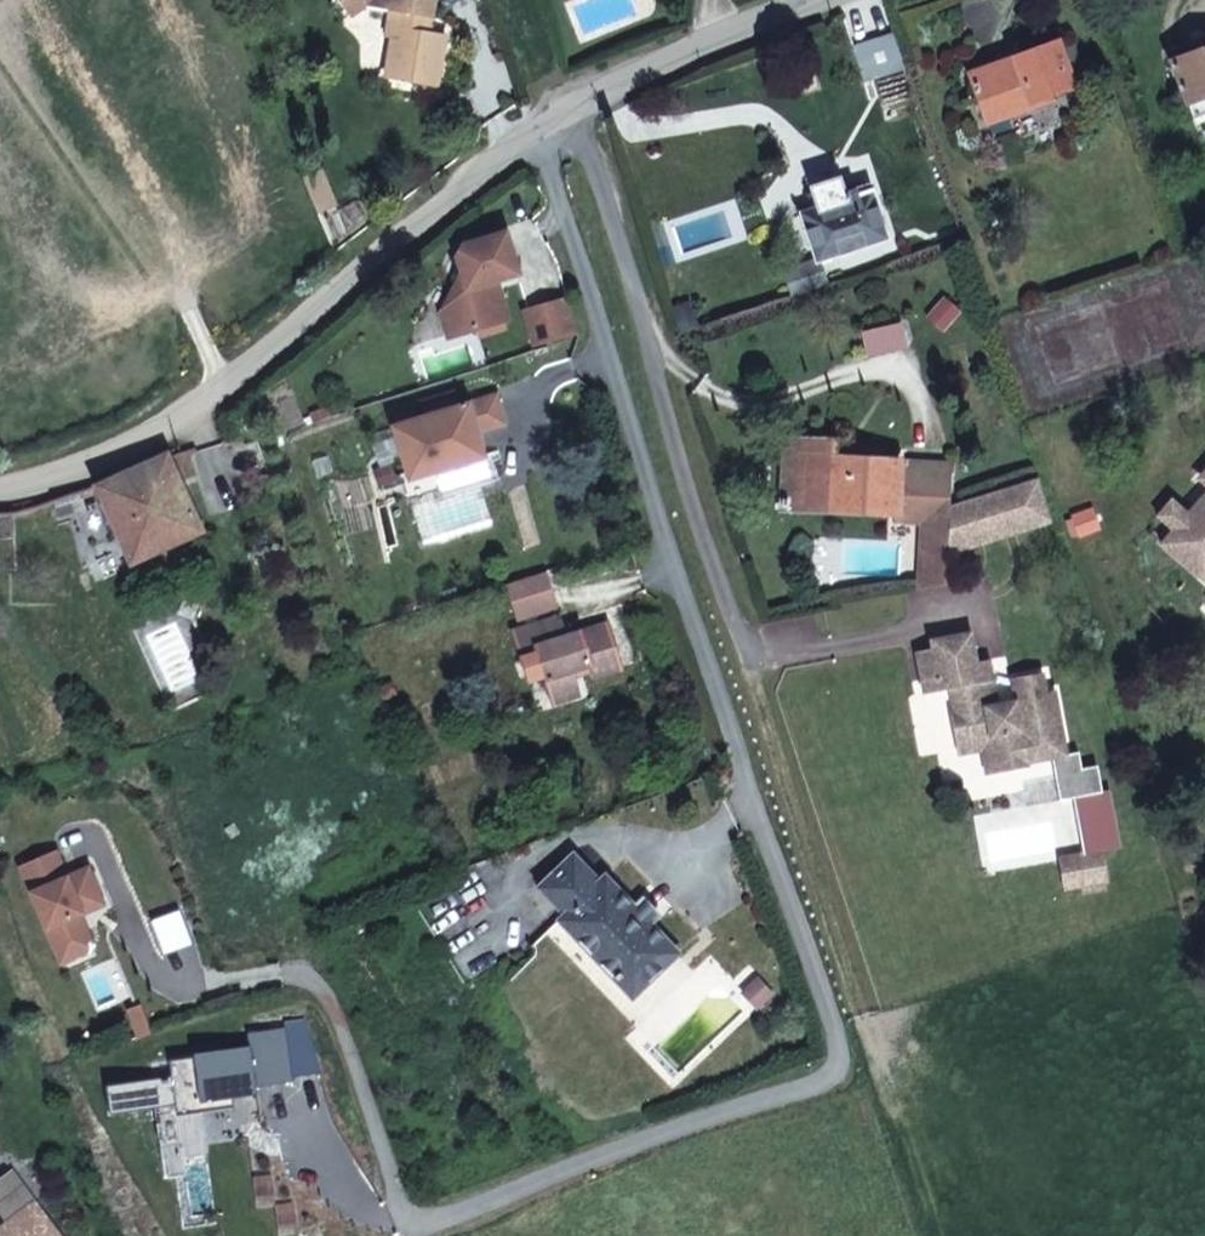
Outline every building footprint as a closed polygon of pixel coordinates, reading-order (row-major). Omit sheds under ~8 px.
[(433,0),(340,0),(339,1),(349,16),(364,6),(364,7),(389,11),(396,12),(393,36),(386,78),(435,86),(444,36),(424,32),(427,17),(430,18),(433,0)] [(396,12),(389,11),(385,34),(393,36),(396,12)] [(894,32),(852,46),(863,82),(906,67),(900,49),(894,32)] [(1191,46),(1194,54),(1204,50),(1204,40),(1191,46)] [(1074,87),(1057,43),(969,74),(979,101),(980,101),(987,122),(1006,116),(1034,106),(1032,102),(1053,94),(1074,87)] [(1194,54),(1191,46),(1168,55),(1186,103),(1193,122),(1204,117),(1204,50),(1194,54)] [(1053,94),(1032,102),(1034,106),(1054,99),(1053,94)] [(325,181),(320,170),(303,177),(308,189),(325,181)] [(885,238),(868,187),(843,195),(838,180),(811,189),(817,209),(802,214),(817,261),(885,238)] [(517,274),(504,233),(461,246),(455,257),(460,273),(450,293),(454,307),(440,312),(448,339),(507,320),(495,281),(517,274)] [(454,307),(450,293),(440,312),(454,307)] [(530,347),(574,334),(563,299),(520,311),(530,347)] [(466,405),(474,431),(503,422),(495,396),(466,405)] [(474,431),(466,405),(392,428),(408,479),(435,471),(440,487),(495,470),(490,454),(482,456),(474,431)] [(781,505),(894,511),(895,497),(950,499),(952,462),(907,459),(907,463),(906,472),(897,472),(897,462),(835,459),(836,440),(784,438),(781,505)] [(202,532),(166,454),(93,486),(122,549),(129,565),(202,532)] [(907,463),(897,462),(897,472),(906,472),(907,463)] [(1196,480),(1204,487),(1204,470),(1196,480)] [(947,544),(947,553),(1052,522),(1038,477),(949,506),(947,544)] [(1161,546),(1178,560),(1179,558),(1200,576),(1204,571),(1204,492),(1185,514),(1168,499),(1154,516),(1173,533),(1161,546)] [(950,499),(895,497),(894,511),(894,523),(920,524),(919,542),(947,544),(949,506),(950,499)] [(947,553),(947,544),(919,542),(917,590),(945,585),(947,553)] [(557,606),(546,572),(505,585),(516,620),(557,606)] [(180,601),(177,613),(191,617),(194,605),(180,601)] [(513,632),(522,659),(538,654),(543,669),(552,697),(579,689),(573,670),(589,665),(593,678),(621,668),(607,625),(567,638),(560,617),(513,632)] [(1016,701),(997,705),(988,660),(975,662),(970,633),(932,641),(941,691),(950,688),(955,713),(950,714),(956,744),(980,739),(982,749),(992,748),(997,772),(1027,767),(1026,762),(1024,754),(1040,751),(1042,759),(1051,757),(1065,755),(1054,692),(1045,694),(1042,675),(1012,680),(1016,701)] [(941,691),(933,650),(917,653),(924,694),(941,691)] [(543,669),(538,654),(522,659),(527,675),(543,669)] [(579,689),(552,697),(554,703),(580,694),(579,689)] [(980,739),(956,744),(958,754),(982,749),(980,739)] [(997,772),(992,748),(982,749),(987,775),(997,772)] [(1042,759),(1040,751),(1024,754),(1026,762),(1042,759)] [(1065,755),(1051,757),(1059,800),(1072,798),(1082,855),(1100,852),(1117,849),(1106,790),(1100,791),(1096,766),(1081,769),(1078,752),(1065,755)] [(18,864),(29,890),(54,947),(87,933),(78,912),(81,911),(79,907),(85,904),(92,906),(102,902),(87,865),(65,874),(54,848),(18,864)] [(1082,867),(1060,871),(1064,887),(1105,880),(1100,852),(1082,855),(1080,855),(1082,867)] [(1082,867),(1080,855),(1059,859),(1060,871),(1082,867)] [(633,907),(604,877),(598,883),(572,856),(538,888),(564,915),(558,921),(631,998),(677,954),(649,924),(633,907)] [(657,915),(642,898),(633,907),(649,924),(657,915)] [(54,947),(59,960),(93,945),(87,933),(54,947)] [(169,1062),(176,1117),(202,1113),(200,1104),(232,1100),(255,1097),(255,1090),(292,1085),(285,1034),(247,1039),(249,1052),(169,1062)] [(200,1104),(202,1113),(233,1109),(232,1100),(200,1104)] [(0,1178),(0,1220),(1,1222),(30,1200),(9,1171),(0,1178)] [(30,1208),(0,1231),(0,1235),(48,1235),(30,1208)]
